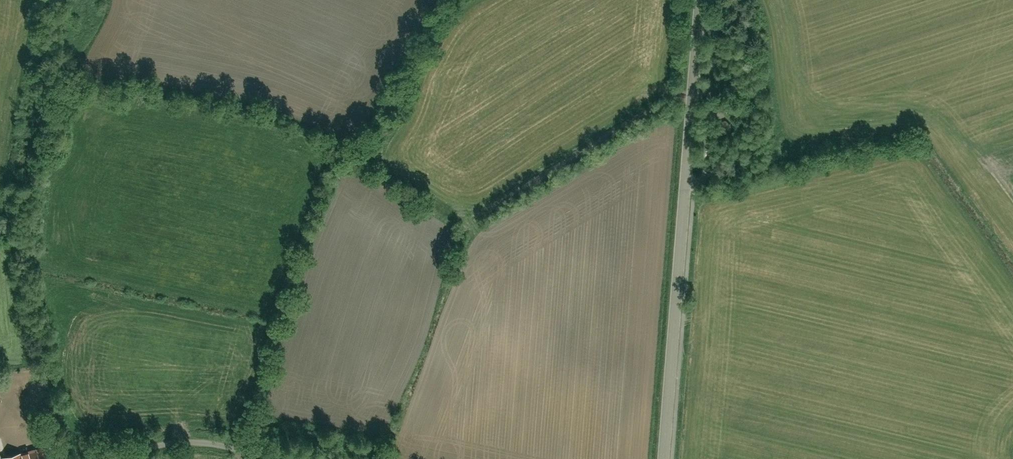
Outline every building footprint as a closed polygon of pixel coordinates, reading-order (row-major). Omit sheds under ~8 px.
[(9,458),(39,458),(38,410),(8,411),(9,458)]
